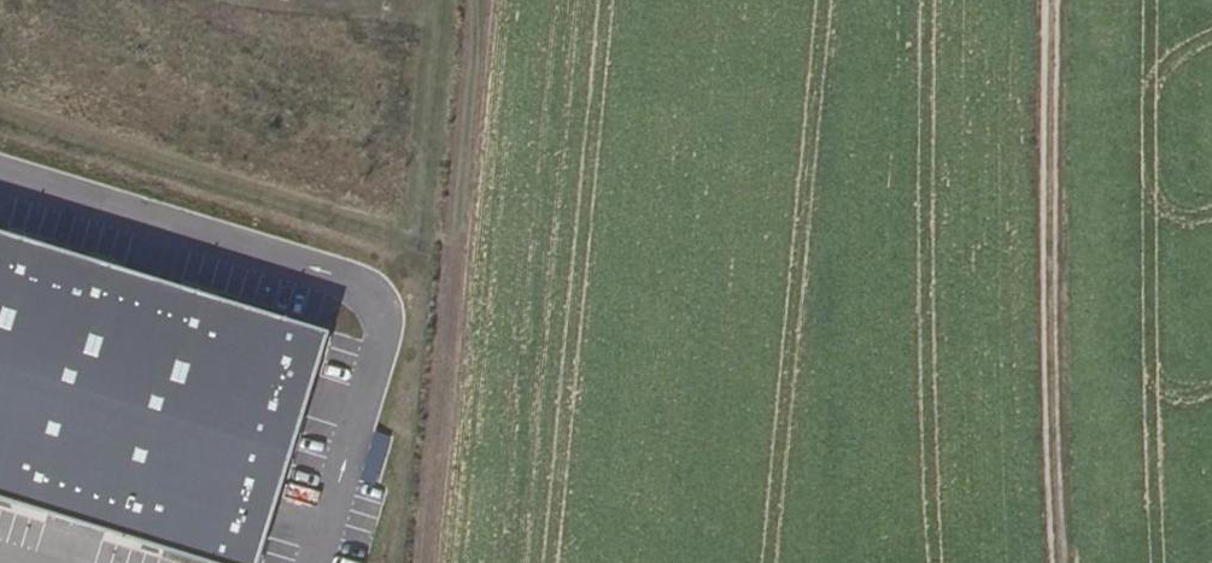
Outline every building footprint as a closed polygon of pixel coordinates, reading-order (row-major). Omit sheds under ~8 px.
[(0,231),(0,496),(219,562),(264,562),(337,334),(0,231)]
